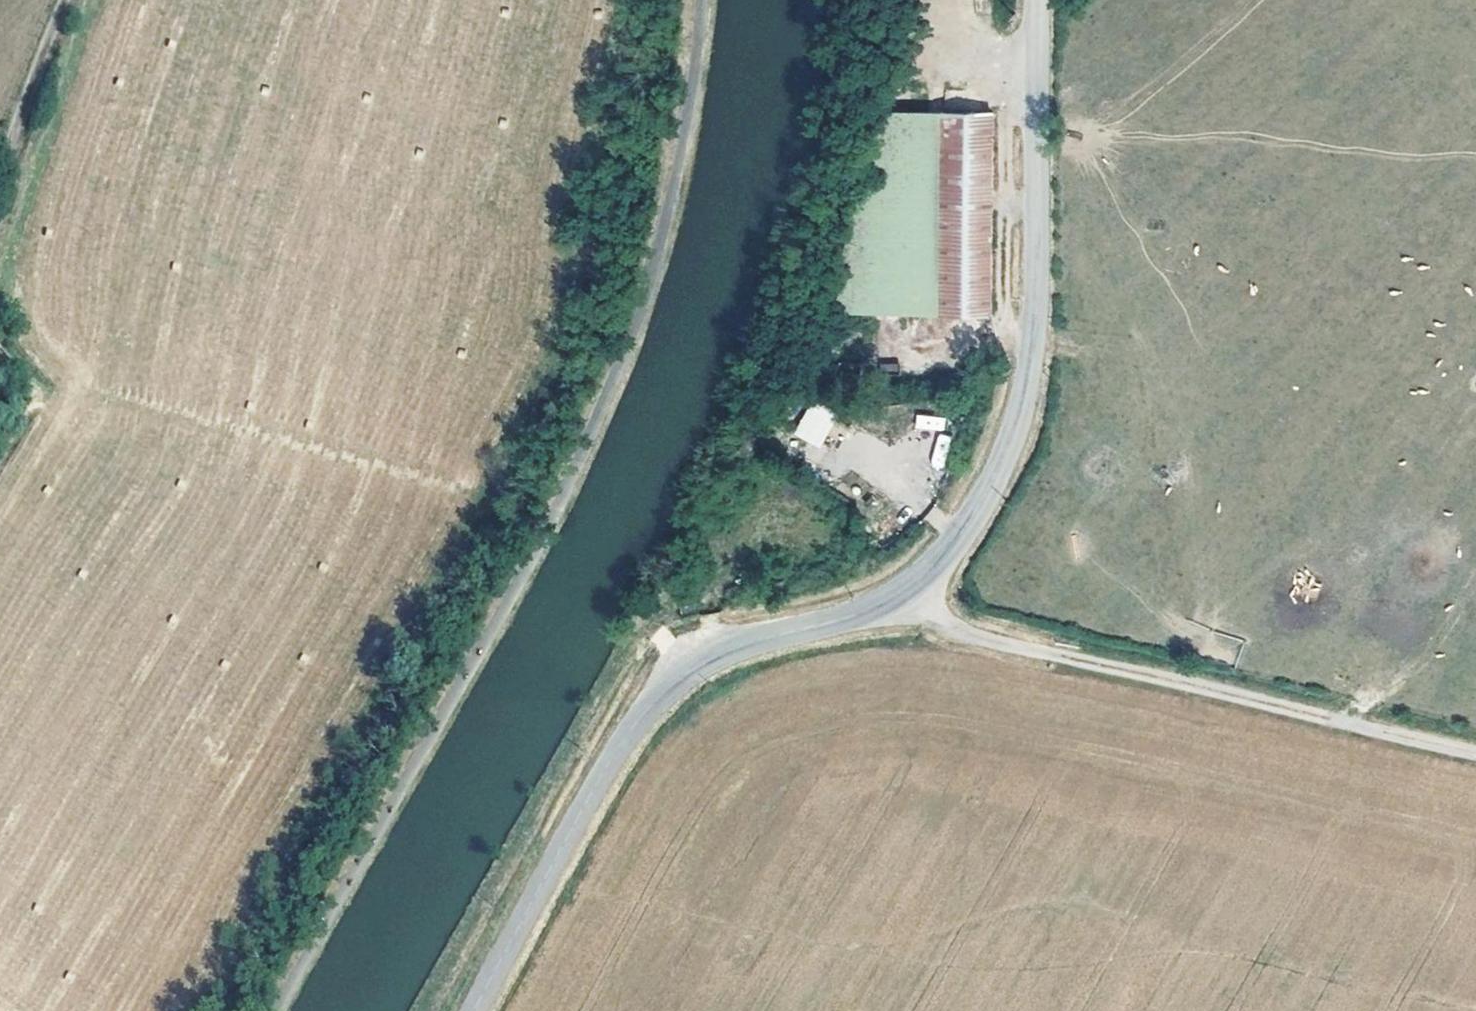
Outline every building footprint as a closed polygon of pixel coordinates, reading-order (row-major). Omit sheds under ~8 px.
[(975,12),(990,11),(989,0),(974,0),(975,12)] [(993,61),(903,62),(884,62),(838,314),(839,314),(994,314),(993,61)] [(793,434),(819,447),(836,414),(810,401),(793,434)] [(916,413),(913,428),(943,432),(946,418),(916,413)] [(943,469),(950,436),(937,433),(930,466),(943,469)]
